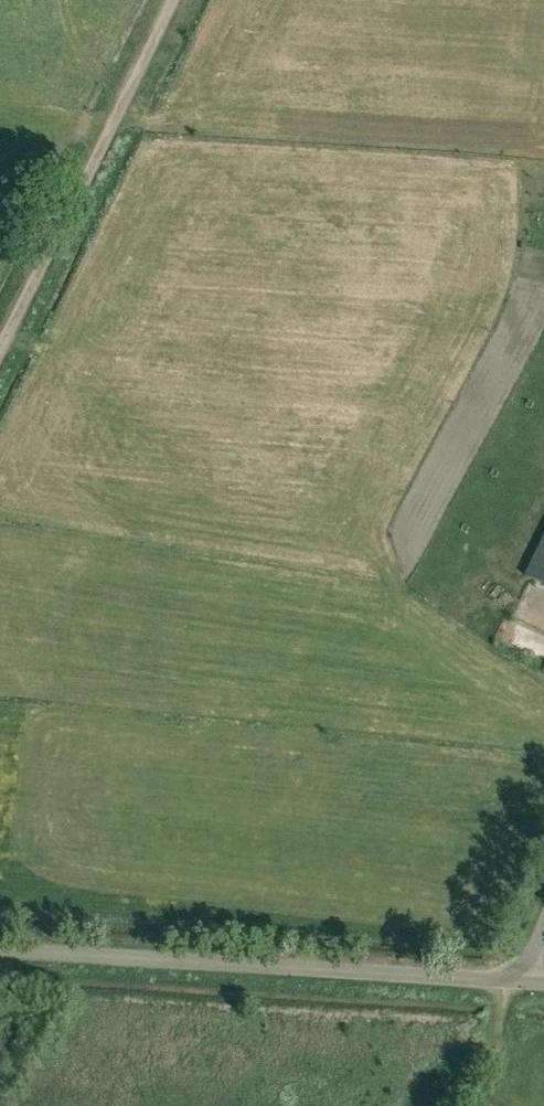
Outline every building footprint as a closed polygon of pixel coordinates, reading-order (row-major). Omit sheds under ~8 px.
[(543,583),(543,539),(527,574),(543,583)] [(518,643),(538,651),(543,636),(524,628),(518,643)]
